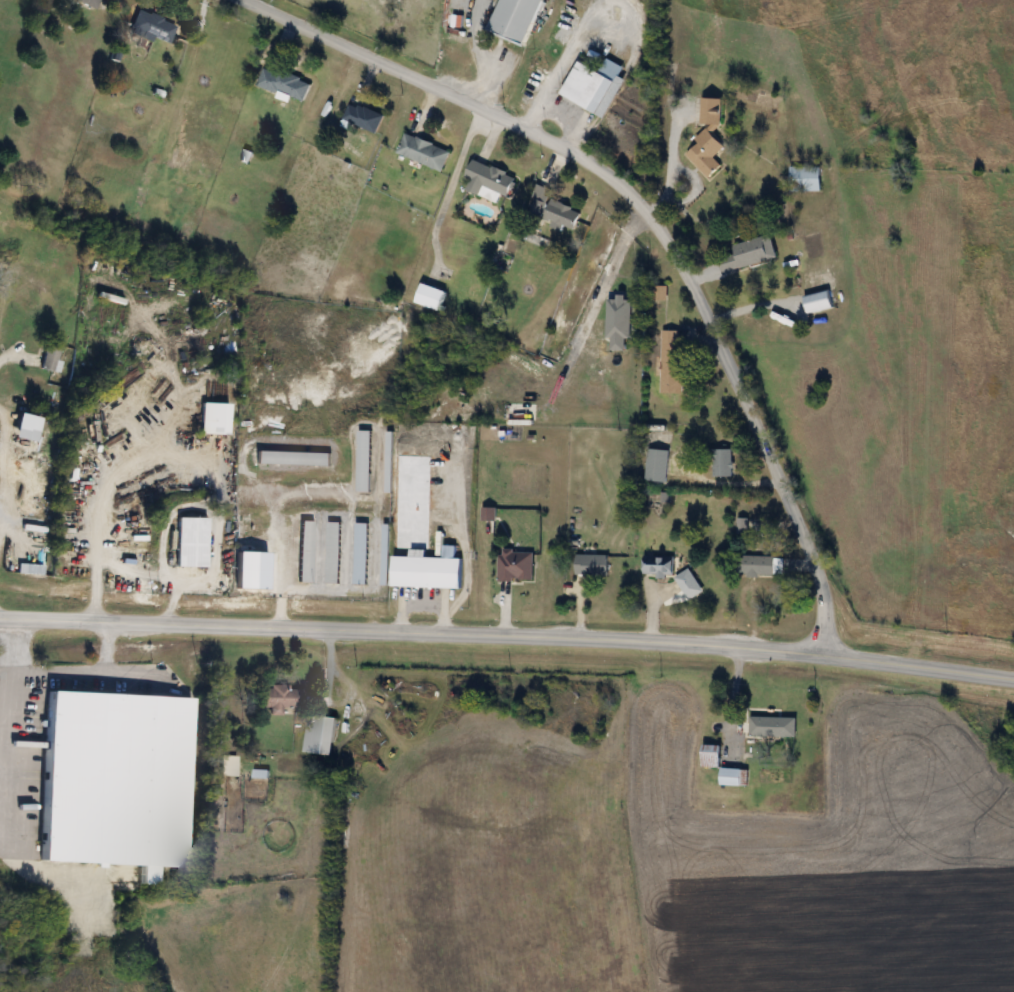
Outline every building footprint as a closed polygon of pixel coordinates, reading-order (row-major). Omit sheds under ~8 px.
[(94,9),(98,0),(74,0),(94,9)] [(524,45),(543,0),(501,0),(488,30),(524,45)] [(131,35),(170,41),(173,20),(134,14),(131,35)] [(623,79),(615,75),(614,78),(577,61),(561,96),(606,116),(623,79)] [(263,68),(257,87),(304,100),(309,81),(263,68)] [(723,100),(702,98),(699,123),(710,124),(696,137),(695,145),(685,153),(708,179),(721,167),(713,157),(725,146),(712,131),(720,124),(723,100)] [(374,133),(383,116),(352,101),(344,117),(374,133)] [(441,170),(449,150),(404,133),(397,153),(441,170)] [(465,177),(470,179),(466,188),(491,198),(494,191),(508,196),(516,176),(473,159),(465,177)] [(820,166),(788,166),(788,190),(820,190),(820,166)] [(547,204),(537,200),(532,211),(542,216),(540,221),(559,229),(562,224),(572,229),(580,211),(550,198),(547,204)] [(776,257),(769,233),(733,244),(739,268),(776,257)] [(439,310),(445,290),(421,282),(415,303),(439,310)] [(660,392),(681,392),(681,330),(661,330),(660,392)] [(60,346),(46,342),(39,367),(52,371),(60,346)] [(226,433),(226,403),(199,403),(199,433),(226,433)] [(41,417),(18,411),(11,435),(35,442),(41,417)] [(370,430),(357,430),(357,491),(369,491),(370,430)] [(390,491),(392,431),(385,431),(384,491),(390,491)] [(731,475),(731,448),(711,448),(711,475),(731,475)] [(645,480),(667,480),(667,449),(645,449),(645,480)] [(328,451),(255,450),(255,463),(328,464),(328,451)] [(494,507),(482,507),(482,518),(494,518),(494,507)] [(175,516),(175,566),(204,566),(204,516),(175,516)] [(310,581),(310,520),(297,520),(297,581),(310,581)] [(326,583),(338,583),(339,521),(326,520),(326,583)] [(352,583),(365,584),(367,522),(354,521),(352,583)] [(392,585),(459,587),(460,557),(424,556),(424,548),(409,548),(409,555),(392,555),(392,585)] [(498,580),(532,580),(532,549),(498,549),(498,580)] [(608,554),(574,554),(574,575),(608,575),(608,554)] [(672,574),(672,554),(642,554),(642,574),(672,574)] [(741,575),(781,575),(781,555),(741,555),(741,575)] [(684,593),(698,584),(687,567),(673,577),(684,593)] [(280,707),(300,707),(300,686),(254,686),(254,706),(268,706),(268,714),(280,715),(280,707)] [(190,696),(51,691),(45,860),(141,864),(140,883),(156,884),(156,865),(184,867),(190,696)] [(331,755),(336,717),(308,713),(304,751),(331,755)] [(795,736),(795,717),(749,717),(749,736),(795,736)] [(719,767),(719,744),(702,744),(702,767),(719,767)] [(234,775),(234,755),(219,755),(219,775),(234,775)] [(747,769),(720,769),(720,785),(747,785),(747,769)]
